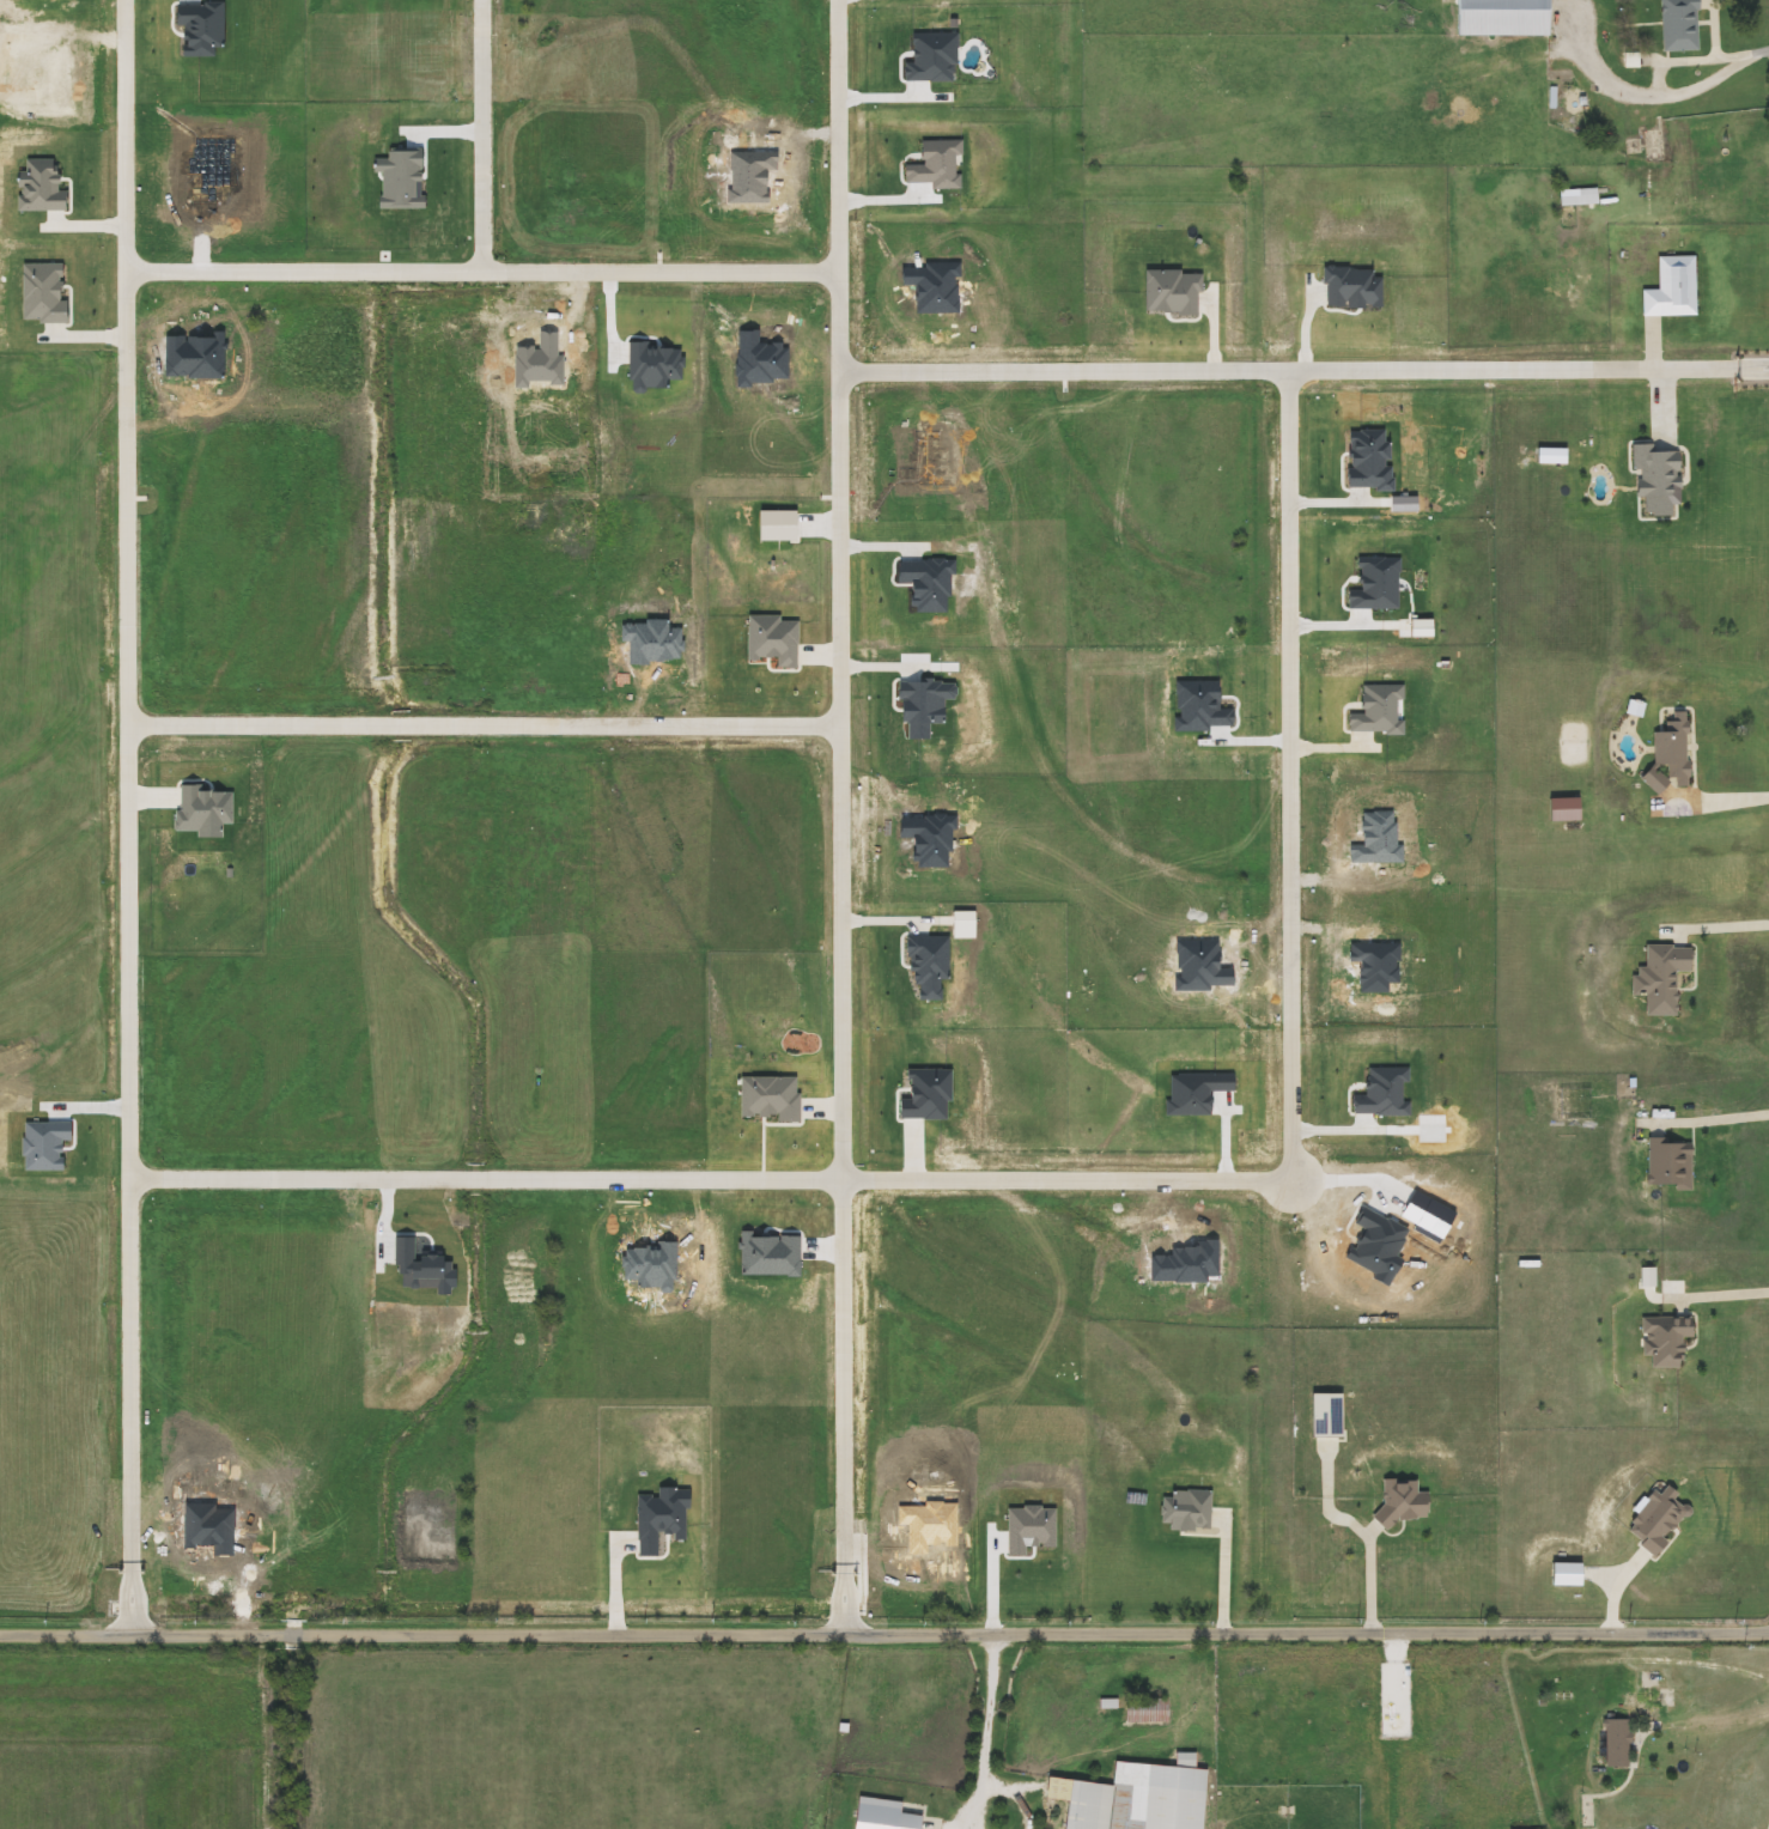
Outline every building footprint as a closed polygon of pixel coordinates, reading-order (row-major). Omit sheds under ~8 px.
[(1461,35),(1461,0),(1554,0),(1554,35),(1461,35)] [(1665,51),(1664,0),(1701,0),(1702,50),(1665,51)] [(1606,1720),(1627,1720),(1627,1694),(1648,1693),(1648,1719),(1631,1719),(1633,1768),(1607,1769),(1606,1720)] [(1171,1697),(1171,1721),(1129,1721),(1129,1697),(1171,1697)] [(1662,1716),(1653,1716),(1653,1702),(1662,1702),(1662,1716)] [(1209,1768),(1206,1828),(1145,1828),(1147,1801),(1132,1801),(1135,1763),(1178,1766),(1179,1752),(1198,1754),(1198,1767),(1209,1768)] [(1117,1784),(1112,1828),(1068,1828),(1071,1799),(1048,1797),(1051,1776),(1117,1784)] [(925,1815),(924,1828),(858,1828),(861,1797),(905,1800),(904,1812),(925,1815)]
